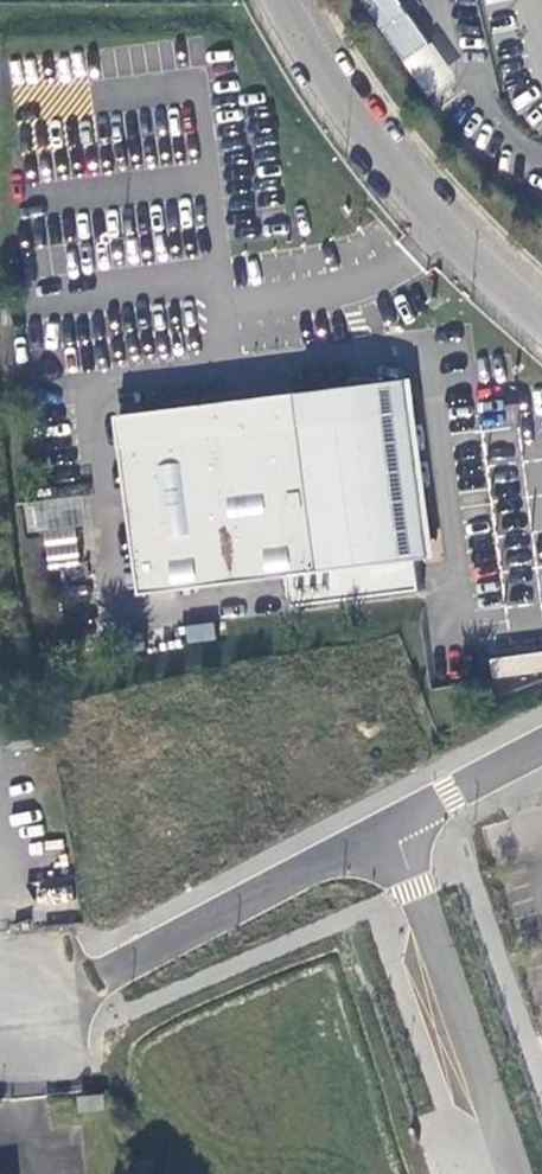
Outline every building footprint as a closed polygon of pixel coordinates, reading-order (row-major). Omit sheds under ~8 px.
[(454,79),(398,0),(360,0),(428,97),(454,79)] [(352,382),(119,412),(141,591),(287,572),(290,603),(420,587),(416,556),(421,555),(399,378),(377,380),(376,376),(364,375),(352,375),(352,382)] [(44,510),(42,496),(29,497),(31,512),(44,510)] [(492,660),(493,674),(541,670),(541,655),(492,660)] [(86,1108),(108,1103),(106,1092),(85,1095),(86,1108)]
